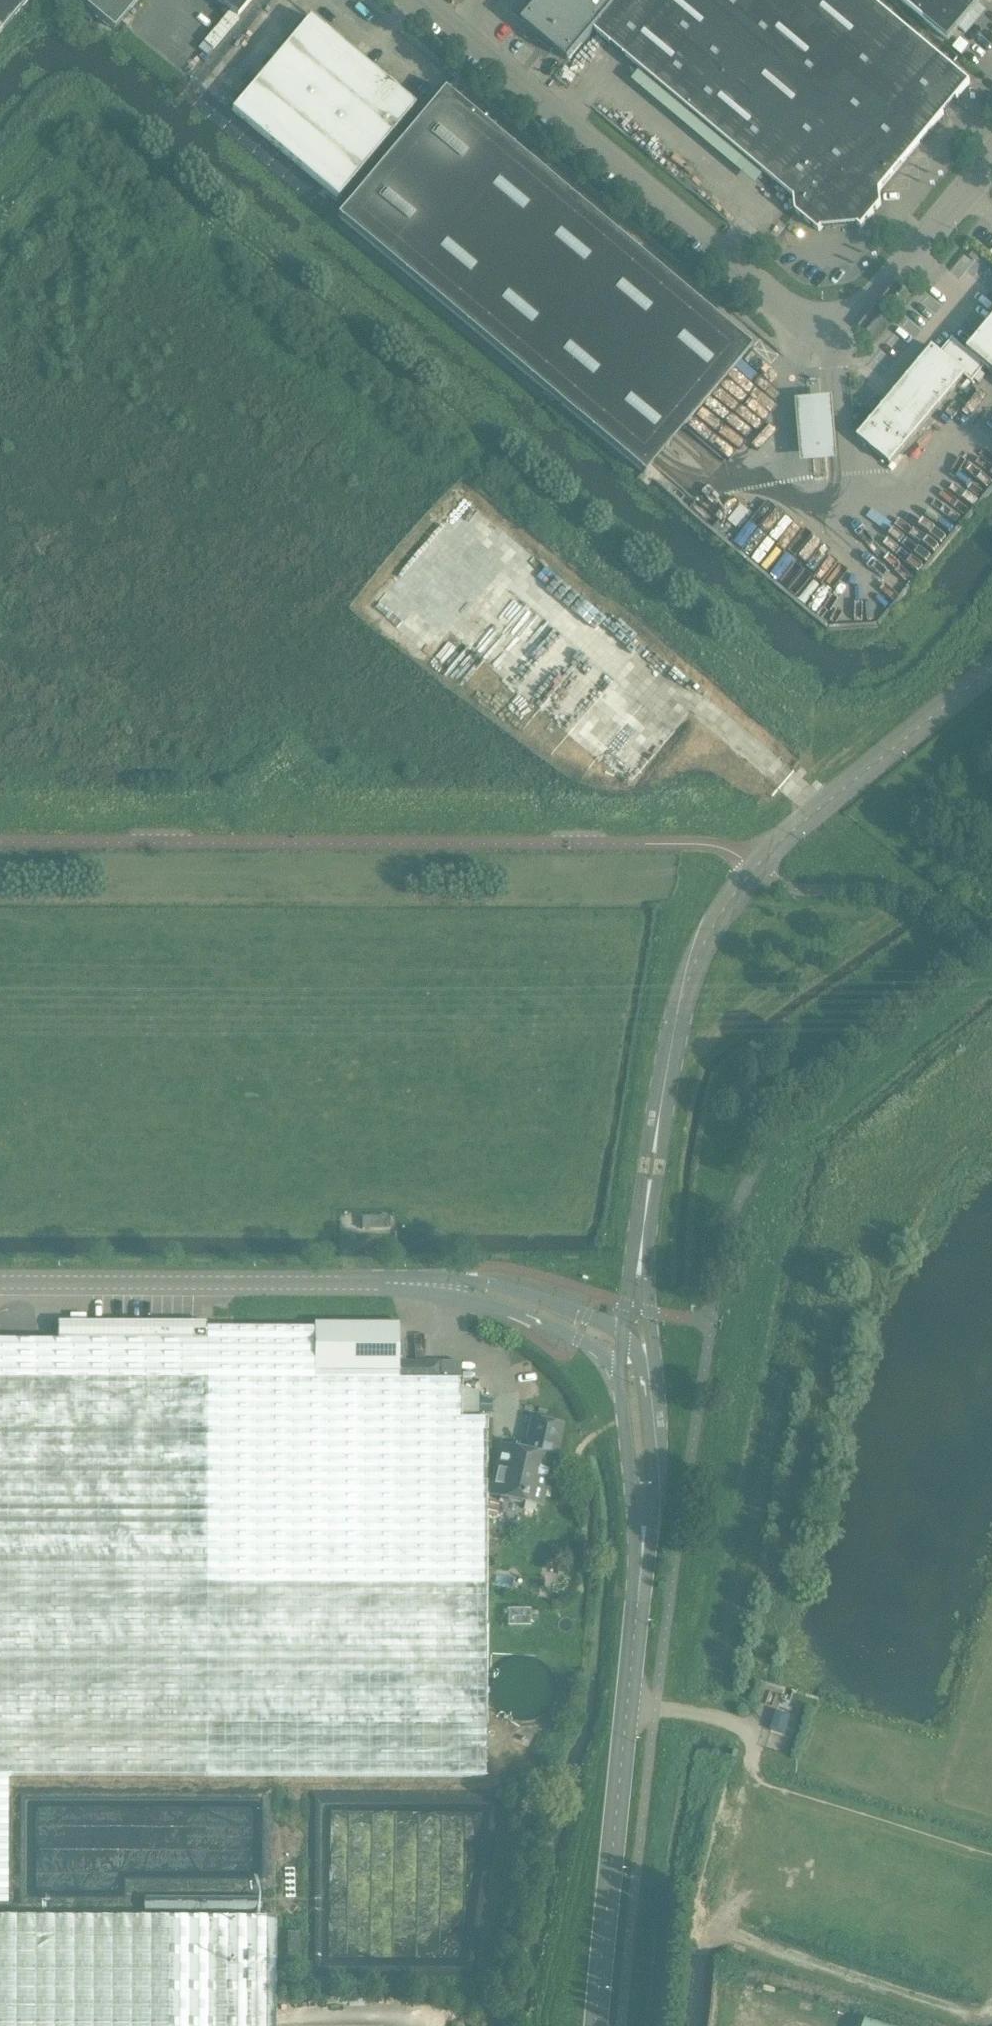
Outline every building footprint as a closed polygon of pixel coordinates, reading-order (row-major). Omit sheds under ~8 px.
[(3,31),(29,0),(0,0),(0,28),(3,31)] [(139,0),(92,0),(86,7),(114,30),(139,0)] [(252,0),(216,0),(237,18),(252,0)] [(871,0),(542,0),(523,23),(569,62),(595,31),(794,199),(796,213),(819,233),(822,229),(854,226),(858,226),(861,229),(881,205),(880,191),(970,83),(871,0)] [(948,41),(979,4),(983,0),(899,0),(948,41)] [(416,106),(395,89),(310,18),(232,111),(337,199),(416,106)] [(750,347),(444,90),(337,217),(643,474),(750,347)] [(969,349),(967,352),(953,340),(940,354),(933,348),(917,367),(917,371),(914,375),(911,375),(858,438),(891,466),(964,377),(972,383),(985,367),(991,372),(991,321),(969,349)] [(812,452),(825,451),(822,411),(809,412),(812,452)] [(390,1215),(362,1215),(362,1228),(390,1228),(390,1215)] [(206,1341),(206,1328),(206,1323),(57,1323),(57,1340),(206,1341)] [(310,1323),(310,1328),(310,1379),(459,1379),(459,1362),(403,1362),(396,1341),(395,1341),(395,1324),(310,1323)] [(7,1904),(7,1777),(486,1777),(487,1418),(479,1418),(479,1393),(459,1384),(459,1379),(310,1379),(310,1328),(206,1328),(206,1341),(57,1340),(0,1340),(0,1904),(7,1904)] [(561,1426),(532,1420),(528,1439),(531,1440),(528,1453),(502,1448),(491,1495),(509,1498),(510,1495),(522,1497),(521,1501),(540,1505),(548,1471),(551,1471),(561,1426)] [(562,1430),(557,1454),(566,1456),(572,1432),(562,1430)] [(771,1731),(785,1734),(790,1715),(777,1711),(771,1731)] [(276,1916),(0,1915),(0,2025),(275,2025),(276,1916)] [(287,1954),(299,1954),(299,1932),(287,1932),(287,1954)]
